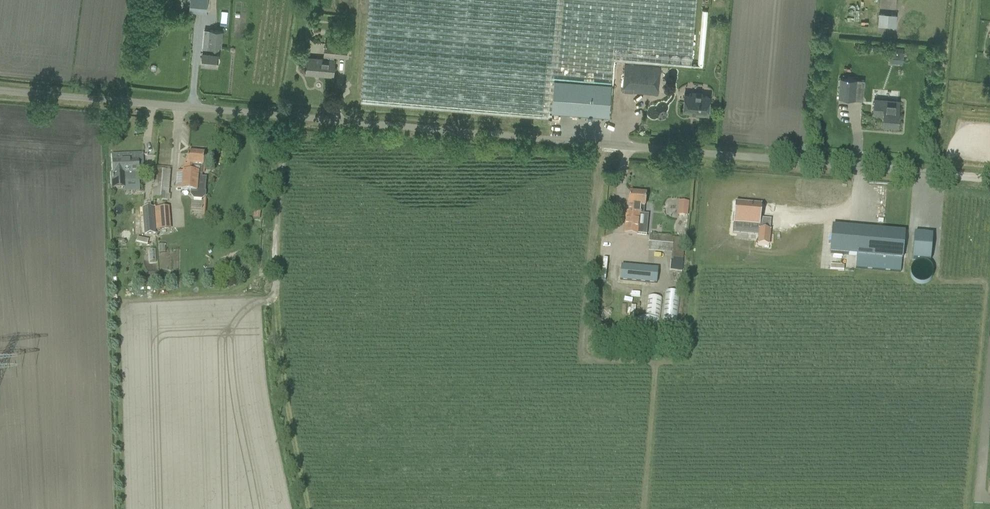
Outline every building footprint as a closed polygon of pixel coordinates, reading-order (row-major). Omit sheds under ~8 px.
[(189,11),(206,13),(207,0),(190,0),(189,11)] [(552,111),(555,78),(612,82),(613,60),(660,64),(691,66),(696,0),(369,0),(360,102),(548,118),(549,111),(552,111)] [(202,52),(201,64),(217,65),(218,53),(218,46),(220,47),(222,31),(210,30),(209,45),(206,45),(205,52),(202,52)] [(308,58),(306,73),(333,76),(335,60),(334,60),(334,56),(346,57),(347,45),(325,43),(324,55),(324,59),(308,58)] [(891,51),(890,63),(903,63),(903,52),(891,51)] [(625,63),(622,90),(658,93),(660,66),(625,63)] [(552,111),(609,116),(612,82),(555,78),(552,111)] [(839,99),(855,100),(857,80),(841,79),(839,99)] [(690,114),(708,115),(710,96),(684,94),(683,111),(690,111),(690,114)] [(883,115),(882,123),(897,125),(899,111),(898,111),(899,101),(874,99),(873,114),(883,115)] [(202,178),(203,167),(204,155),(188,153),(187,165),(188,165),(187,172),(185,172),(183,191),(191,192),(190,196),(193,200),(201,200),(206,197),(206,192),(205,192),(206,178),(202,178)] [(124,174),(138,173),(138,163),(142,163),(142,155),(113,156),(114,174),(112,174),(112,184),(125,183),(124,174)] [(168,201),(170,171),(156,170),(153,200),(168,201)] [(644,215),(645,207),(646,195),(630,194),(629,206),(629,213),(627,213),(625,234),(647,236),(648,215),(644,215)] [(687,217),(689,202),(677,201),(676,216),(687,217)] [(759,207),(732,205),(731,225),(757,227),(759,207)] [(154,212),(143,213),(145,235),(155,235),(154,212)] [(904,233),(833,227),(830,253),(902,260),(904,233)] [(755,246),(765,247),(767,232),(757,231),(755,246)] [(919,235),(916,261),(935,262),(937,236),(919,235)] [(672,253),(674,239),(650,236),(648,250),(672,253)] [(621,265),(620,280),(656,284),(658,269),(621,265)] [(679,293),(665,291),(661,321),(676,323),(679,293)] [(662,299),(648,297),(646,318),(638,318),(635,344),(657,347),(662,299)]
